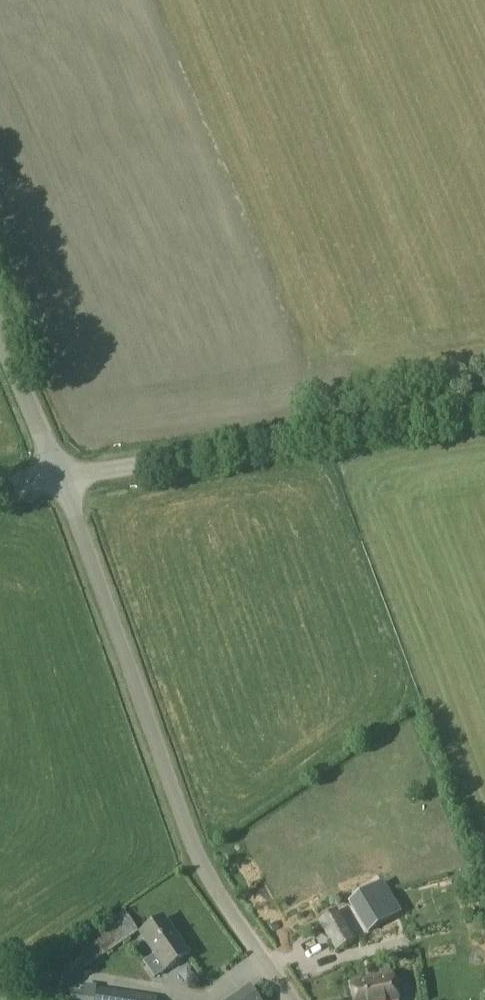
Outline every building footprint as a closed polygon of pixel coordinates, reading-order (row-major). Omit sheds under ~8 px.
[(375,888),(319,922),(336,951),(392,917),(375,888)] [(141,932),(126,911),(19,985),(29,999),(41,991),(44,995),(57,986),(60,992),(81,977),(79,974),(141,932)] [(141,936),(166,971),(189,955),(164,920),(141,936)] [(392,972),(350,981),(354,999),(398,999),(392,972)] [(77,983),(73,996),(84,999),(89,986),(77,983)] [(232,999),(259,999),(249,987),(232,999)] [(96,999),(157,999),(158,997),(97,989),(96,999)]
